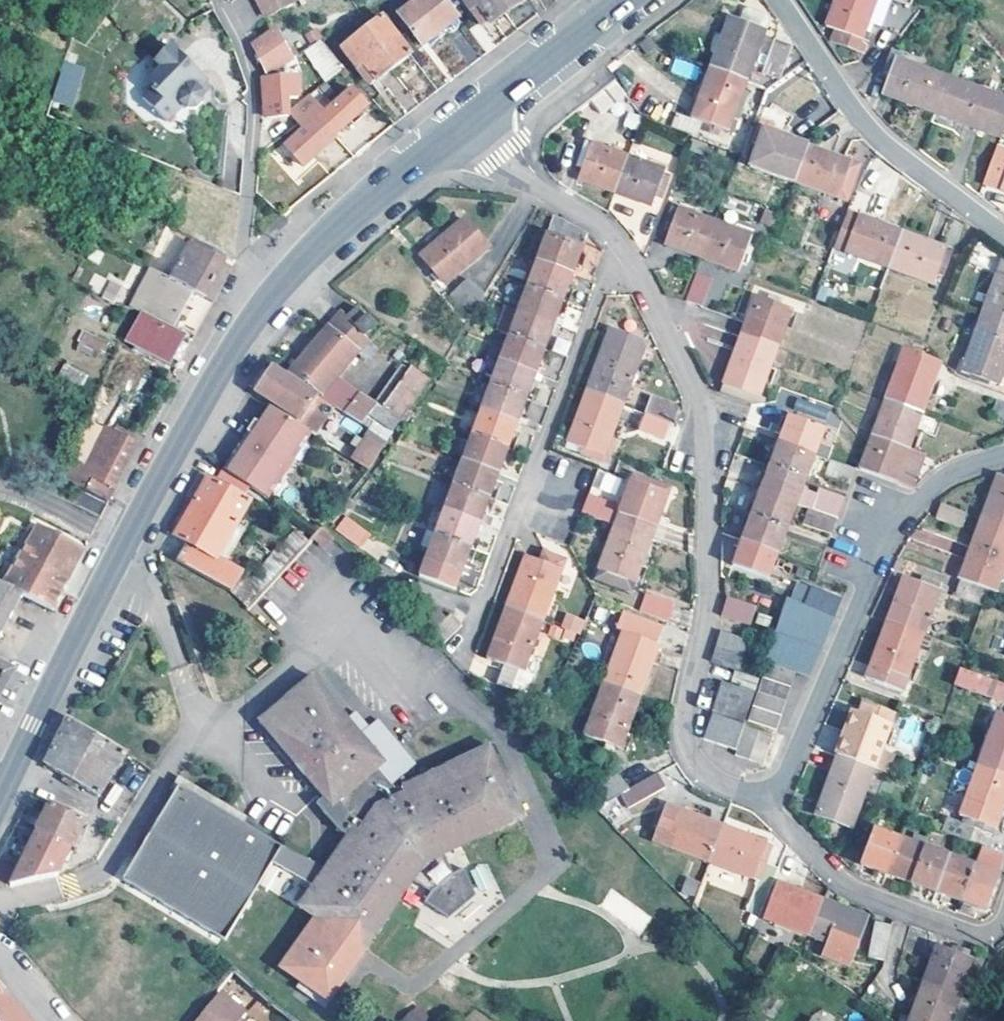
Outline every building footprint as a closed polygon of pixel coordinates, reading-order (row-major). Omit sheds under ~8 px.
[(257,18),(291,0),(248,0),(257,18)] [(445,0),(419,0),(399,15),(422,46),(459,18),(445,0)] [(471,9),(477,5),(490,23),(522,0),(465,0),(471,9)] [(826,28),(834,30),(831,39),(865,51),(871,33),(866,31),(870,18),(875,20),(905,31),(921,12),(911,8),(888,0),(836,0),(826,28)] [(911,8),(915,0),(888,0),(911,8)] [(490,23),(477,5),(471,9),(484,27),(490,23)] [(765,16),(748,10),(743,11),(740,21),(765,31),(767,20),(765,16)] [(729,16),(710,69),(746,82),(765,31),(740,21),(729,16)] [(410,55),(383,18),(343,48),(357,66),(363,61),(378,80),(410,55)] [(875,20),(870,18),(866,31),(871,33),(875,20)] [(290,59),(275,30),(253,45),(268,72),(290,59)] [(791,51),(774,44),(762,73),(780,79),(781,78),(791,51)] [(209,86),(170,46),(151,62),(160,72),(148,84),(152,89),(152,99),(141,108),(168,136),(187,119),(190,123),(201,123),(209,116),(204,110),(208,105),(200,96),(209,86)] [(933,113),(947,77),(923,69),(925,59),(909,54),(909,57),(889,50),(886,54),(880,73),(888,76),(881,94),(933,113)] [(674,58),(670,72),(694,80),(699,65),(674,58)] [(74,106),(84,65),(62,61),(52,102),(74,106)] [(378,80),(363,61),(357,66),(371,85),(378,80)] [(349,74),(345,68),(340,72),(344,77),(349,74)] [(728,134),(746,82),(710,69),(691,120),(728,134)] [(297,97),(296,76),(263,79),(267,117),(289,117),(288,97),(297,97)] [(933,113),(1001,138),(1003,130),(1003,99),(947,77),(933,113)] [(625,92),(616,79),(590,99),(599,110),(625,92)] [(366,106),(346,84),(339,91),(344,97),(323,115),(319,112),(315,115),(303,102),(289,112),(298,124),(304,132),(285,148),(303,168),(336,139),(334,137),(366,106)] [(99,91),(80,86),(74,112),(93,117),(99,91)] [(794,182),(807,146),(783,138),(785,133),(772,128),(773,125),(759,120),(751,143),(758,147),(750,167),(794,182)] [(577,180),(615,193),(628,157),(591,144),(577,180)] [(858,165),(807,146),(794,182),(845,201),(858,165)] [(997,147),(982,183),(1003,191),(1003,150),(997,147)] [(665,171),(628,157),(615,193),(652,206),(665,171)] [(701,258),(715,222),(678,208),(664,244),(701,258)] [(833,249),(888,269),(902,232),(851,214),(847,213),(833,249)] [(487,249),(463,220),(421,254),(445,284),(487,249)] [(715,222),(701,258),(738,271),(752,235),(715,222)] [(550,225),(537,261),(571,275),(585,237),(550,225)] [(195,269),(186,289),(193,293),(210,302),(217,290),(214,288),(226,265),(216,260),(219,253),(173,228),(166,242),(185,253),(181,262),(195,269)] [(951,250),(902,232),(888,269),(931,285),(934,274),(941,276),(951,250)] [(527,287),(562,300),(571,275),(537,261),(527,287)] [(1003,328),(1003,263),(1001,262),(981,320),(1003,328)] [(715,275),(708,297),(719,300),(727,275),(701,267),(700,271),(715,275)] [(193,293),(186,289),(150,269),(136,292),(152,302),(146,315),(172,329),(193,293)] [(702,306),(713,277),(696,271),(685,299),(702,306)] [(119,302),(127,286),(109,278),(102,295),(119,302)] [(482,298),(484,294),(465,283),(441,304),(469,319),(482,298)] [(553,324),(562,300),(527,287),(518,312),(553,324)] [(145,317),(146,315),(152,302),(136,292),(135,293),(129,306),(128,309),(142,315),(145,317)] [(741,333),(778,347),(791,310),(754,296),(741,333)] [(498,332),(509,336),(543,349),(553,324),(518,312),(507,307),(498,332)] [(334,318),(361,337),(372,328),(357,309),(346,317),(340,311),(334,318)] [(172,329),(146,315),(145,317),(142,315),(127,343),(175,368),(183,355),(189,342),(170,332),(172,329)] [(368,341),(361,337),(334,318),(291,370),(323,396),(320,398),(359,424),(365,416),(372,406),(337,379),(357,354),(368,341)] [(1003,368),(1003,328),(981,320),(965,364),(1001,377),(1003,368)] [(81,330),(75,349),(100,358),(107,339),(81,330)] [(758,398),(778,347),(741,333),(722,384),(743,392),(758,398)] [(509,336),(499,361),(534,375),(543,349),(509,336)] [(606,339),(586,391),(622,404),(641,353),(606,339)] [(377,347),(368,341),(357,354),(365,360),(377,347)] [(524,399),(534,375),(499,361),(490,386),(524,399)] [(900,363),(886,401),(922,413),(935,377),(900,363)] [(316,395),(274,367),(256,393),(298,421),(316,395)] [(428,380),(410,367),(405,375),(372,421),(391,434),(428,380)] [(405,375),(397,369),(372,406),(365,416),(372,421),(405,375)] [(726,397),(751,407),(758,409),(761,400),(758,398),(743,392),(722,384),(719,392),(726,397)] [(490,386),(481,411),(516,423),(524,399),(490,386)] [(622,404),(586,391),(567,442),(582,448),(580,453),(607,464),(618,435),(611,433),(622,404)] [(675,406),(650,397),(644,413),(670,423),(675,406)] [(997,399),(992,415),(1003,420),(1003,402),(997,399)] [(922,413),(886,401),(869,447),(859,469),(910,488),(914,488),(922,463),(906,456),(922,413)] [(223,470),(254,492),(259,495),(303,429),(266,404),(256,420),(223,470)] [(516,423),(481,411),(471,435),(506,448),(516,423)] [(788,417),(779,442),(816,455),(825,430),(788,417)] [(79,486),(108,501),(120,479),(137,445),(89,420),(62,478),(79,486)] [(506,448),(471,435),(462,460),(497,474),(506,448)] [(383,450),(365,438),(350,461),(367,472),(368,471),(378,457),(383,450)] [(770,466),(806,480),(816,455),(779,442),(770,466)] [(497,474),(462,460),(453,485),(488,498),(497,474)] [(855,470),(830,461),(825,477),(849,487),(855,470)] [(806,480),(770,466),(760,492),(797,505),(801,494),(806,480)] [(241,516),(254,492),(223,470),(215,482),(209,479),(196,502),(236,525),(244,531),(250,520),(241,516)] [(983,519),(1003,527),(1003,476),(999,474),(983,519)] [(615,527),(650,540),(667,497),(670,489),(634,476),(615,527)] [(488,498),(453,485),(443,511),(478,524),(487,527),(489,523),(490,520),(481,516),(488,498)] [(92,533),(108,501),(79,486),(65,517),(92,533)] [(751,517),(787,530),(797,505),(760,492),(751,517)] [(808,509),(836,521),(842,505),(816,497),(815,499),(801,494),(797,505),(808,509)] [(616,506),(588,495),(581,514),(610,525),(616,506)] [(236,525),(196,502),(176,537),(186,543),(176,560),(233,593),(242,573),(218,559),(236,525)] [(966,512),(942,503),(937,518),(961,527),(966,512)] [(836,521),(808,509),(803,525),(831,535),(836,521)] [(434,535),(469,548),(478,524),(443,511),(434,535)] [(367,534),(343,516),(333,530),(357,548),(367,534)] [(751,517),(741,542),(778,555),(787,530),(751,517)] [(983,519),(960,580),(989,591),(995,593),(1003,567),(1003,527),(983,519)] [(6,586),(24,595),(52,610),(70,576),(84,548),(38,524),(6,586)] [(333,538),(321,526),(314,534),(285,566),(247,607),(247,608),(260,619),(333,538)] [(650,540),(615,527),(594,582),(624,593),(628,582),(634,584),(650,540)] [(303,535),(296,529),(272,554),(285,566),(314,534),(309,530),(303,535)] [(434,535),(425,532),(421,543),(429,547),(434,535)] [(469,548),(434,535),(429,547),(418,578),(454,591),(469,548)] [(778,555),(741,542),(732,568),(769,581),(778,555)] [(525,555),(505,607),(540,620),(562,563),(560,558),(543,550),(539,560),(525,555)] [(887,622),(923,635),(932,609),(938,611),(947,585),(923,576),(921,583),(904,577),(887,622)] [(793,579),(785,600),(804,608),(811,586),(793,579)] [(989,591),(960,580),(955,597),(984,607),(989,591)] [(24,595),(6,586),(0,582),(0,639),(9,622),(24,595)] [(634,584),(628,582),(624,593),(630,595),(634,584)] [(804,608),(834,619),(842,598),(811,586),(804,608)] [(674,604),(645,593),(638,613),(668,624),(674,604)] [(755,608),(727,599),(721,614),(721,617),(749,626),(755,608)] [(785,600),(774,633),(821,649),(834,619),(804,608),(785,600)] [(521,673),(540,620),(505,607),(485,659),(521,673)] [(623,633),(603,684),(639,697),(659,647),(656,646),(663,627),(622,612),(616,630),(623,633)] [(460,625),(449,614),(428,633),(439,645),(460,625)] [(903,690),(923,635),(887,622),(871,666),(881,668),(877,680),(903,690)] [(717,633),(710,663),(738,670),(745,641),(717,633)] [(821,649),(774,633),(765,662),(810,676),(821,649)] [(794,677),(767,666),(750,723),(778,732),(794,677)] [(881,668),(871,666),(867,677),(877,680),(881,668)] [(961,668),(955,684),(1003,701),(1003,684),(961,668)] [(360,825),(356,824),(329,866),(180,784),(125,878),(228,936),(273,855),(319,880),(303,902),(321,914),(282,969),(331,1002),(367,948),(366,947),(414,878),(432,891),(425,901),(449,917),(478,893),(465,867),(455,872),(445,852),(522,814),(488,746),(403,786),(405,789),(402,791),(394,782),(410,768),(401,756),(408,750),(380,717),(360,733),(312,676),(263,718),(298,760),(296,762),(303,770),(304,768),(332,801),(337,797),(349,812),(351,813),(359,803),(372,808),(365,818),(360,825)] [(530,690),(500,677),(493,697),(523,709),(530,690)] [(741,728),(754,691),(723,680),(710,717),(741,728)] [(620,749),(639,697),(603,684),(584,736),(620,749)] [(876,706),(866,703),(862,714),(872,718),(876,706)] [(837,755),(874,769),(894,713),(876,706),(872,718),(862,714),(854,712),(837,755)] [(978,764),(1003,773),(1003,714),(997,712),(978,764)] [(127,751),(70,715),(46,763),(71,778),(101,796),(127,751)] [(744,730),(745,729),(741,728),(710,717),(702,742),(736,754),(744,730)] [(772,740),(744,730),(736,754),(735,758),(763,768),(772,740)] [(852,828),(874,769),(837,755),(815,813),(852,828)] [(978,764),(959,815),(965,818),(964,823),(945,817),(940,831),(956,837),(969,842),(974,828),(990,834),(991,831),(992,828),(995,829),(1003,805),(1003,773),(978,764)] [(667,787),(660,773),(634,787),(642,801),(667,787)] [(625,792),(612,775),(582,796),(594,808),(625,792)] [(86,819),(51,802),(39,830),(73,846),(86,819)] [(667,805),(658,802),(655,810),(665,813),(667,805)] [(372,808),(359,803),(351,813),(365,818),(372,808)] [(708,862),(722,826),(667,805),(665,813),(655,810),(643,838),(708,862)] [(722,826),(708,862),(752,879),(760,859),(766,860),(770,848),(765,846),(766,843),(722,826)] [(886,874),(899,838),(874,829),(860,865),(886,874)] [(73,846),(39,830),(13,885),(61,873),(73,846)] [(923,847),(899,838),(886,874),(910,883),(923,847)] [(976,863),(978,856),(952,846),(949,856),(936,892),(962,902),(975,866),(976,863)] [(978,856),(976,863),(1000,872),(1003,860),(1003,855),(982,846),(978,856)] [(931,890),(936,892),(949,856),(923,847),(910,883),(931,890)] [(483,863),(469,870),(479,890),(493,884),(483,863)] [(778,868),(764,863),(753,891),(767,896),(778,868)] [(975,866),(962,902),(986,910),(999,875),(975,866)] [(786,886),(774,881),(771,889),(784,893),(786,886)] [(809,937),(823,899),(786,886),(784,893),(771,889),(760,918),(809,937)] [(867,917),(823,899),(809,937),(825,943),(821,955),(850,965),(867,917)] [(892,926),(875,922),(867,957),(884,960),(892,926)] [(743,953),(754,963),(770,947),(759,936),(743,953)] [(937,946),(924,982),(959,995),(972,958),(966,956),(968,950),(951,944),(949,950),(937,946)] [(22,1009),(7,990),(0,982),(0,1020),(31,1020),(22,1009)] [(924,982),(909,1020),(949,1020),(959,995),(924,982)] [(204,1020),(248,1020),(251,1018),(224,996),(204,1020)]
